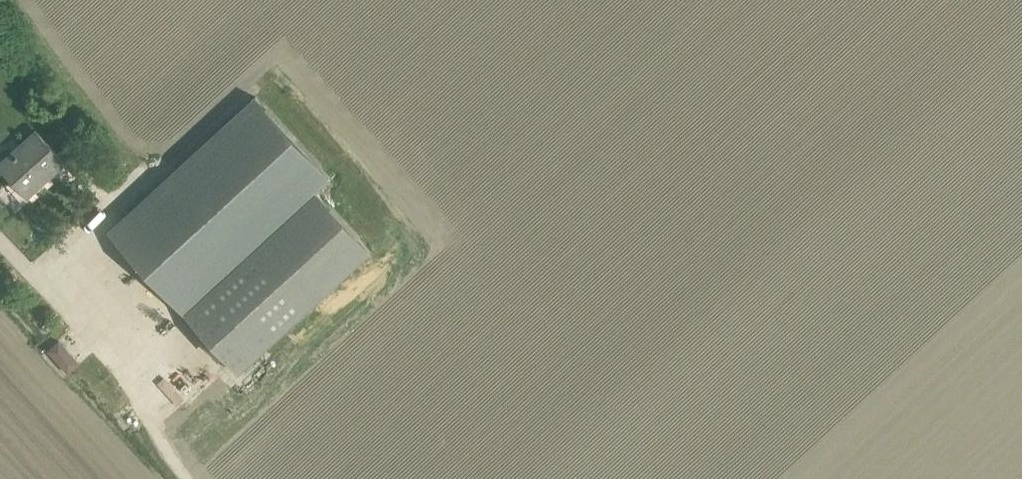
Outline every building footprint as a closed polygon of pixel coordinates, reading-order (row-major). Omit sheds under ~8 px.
[(254,96),(107,231),(181,311),(328,177),(254,96)] [(0,161),(0,167),(27,196),(64,162),(74,173),(83,165),(66,146),(57,154),(35,129),(0,161)] [(134,161),(140,170),(156,160),(149,150),(134,161)] [(119,188),(135,176),(128,168),(113,179),(119,188)] [(182,312),(238,373),(371,251),(315,190),(182,312)]
